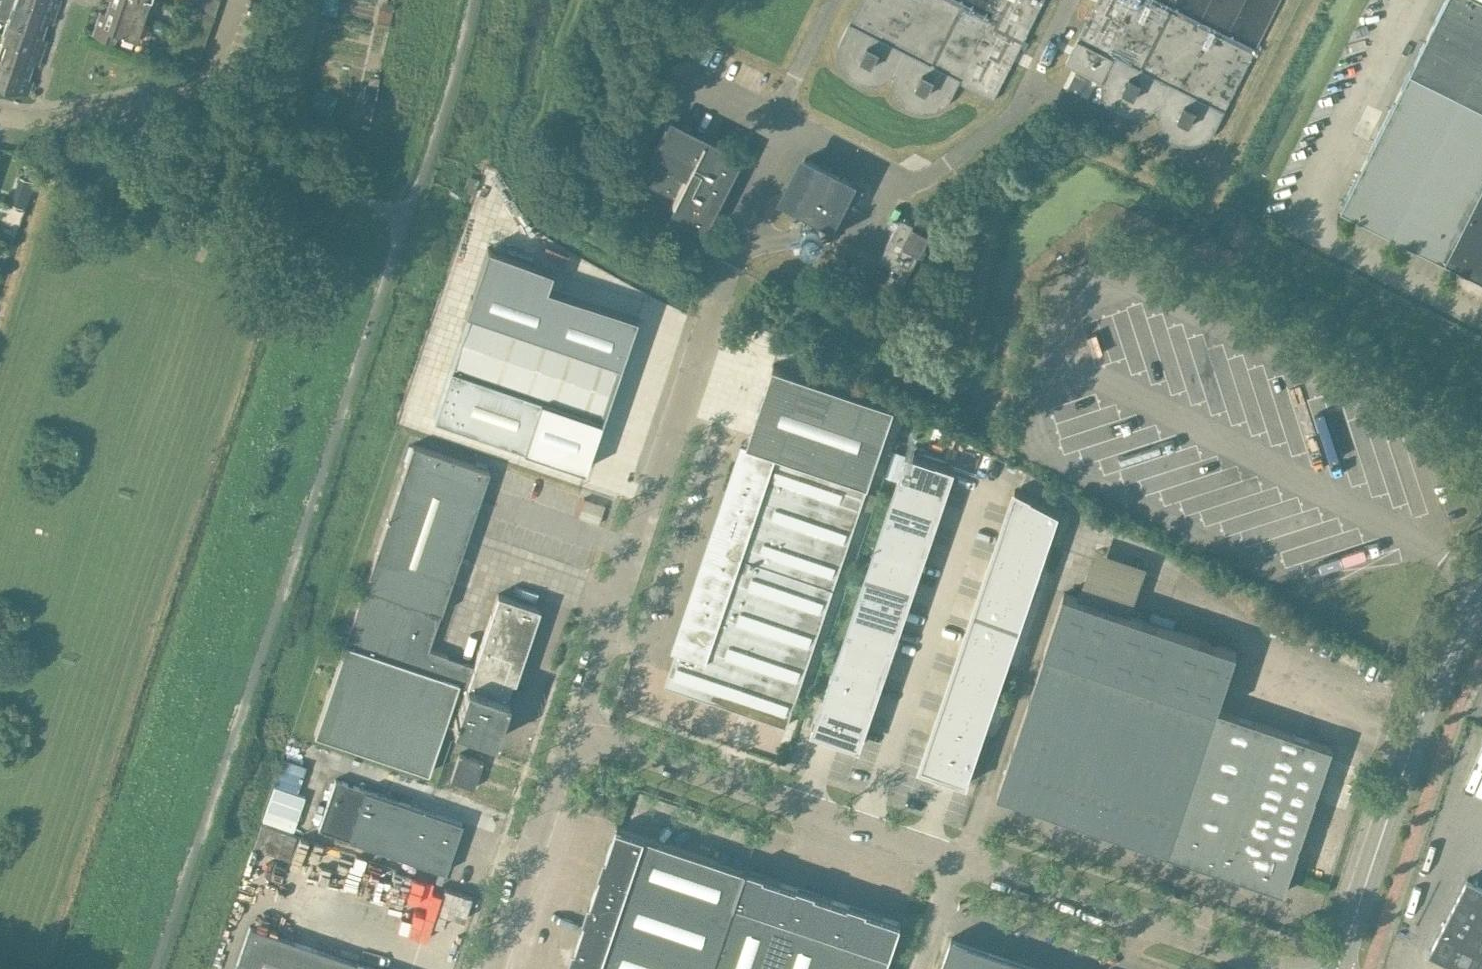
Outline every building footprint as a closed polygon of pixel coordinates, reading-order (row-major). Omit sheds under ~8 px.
[(7,16),(41,28),(43,20),(51,23),(55,10),(27,0),(13,0),(7,16)] [(55,10),(59,0),(27,0),(55,10)] [(110,6),(143,17),(149,0),(112,0),(110,6)] [(837,52),(837,57),(838,63),(840,68),(843,72),(847,76),(849,79),(851,80),(854,82),(856,82),(861,84),(863,85),(866,85),(869,85),(872,85),(875,84),(877,84),(882,82),(887,79),(891,76),(892,76),(892,82),(892,87),(894,92),(896,97),(899,101),(903,105),(907,108),(912,111),(913,111),(917,112),(922,113),(928,112),(933,111),(938,109),(942,106),(946,103),(950,98),(959,81),(993,99),(1043,0),(999,0),(991,16),(959,0),(860,0),(839,42),(838,47),(837,52)] [(1077,38),(1113,57),(1101,81),(1101,86),(1101,87),(1101,92),(1103,97),(1105,102),(1109,107),(1113,111),(1117,114),(1123,116),(1128,117),(1133,117),(1139,117),(1144,115),(1149,112),(1153,109),(1156,110),(1156,116),(1157,121),(1159,127),(1161,131),(1162,132),(1165,136),(1169,139),(1174,142),(1180,144),(1185,145),(1191,145),(1196,144),(1201,142),(1206,139),(1210,135),(1214,131),(1215,127),(1224,110),(1255,48),(1159,0),(1096,0),(1096,1),(1077,38)] [(1409,70),(1342,207),(1446,259),(1481,277),(1481,0),(1445,0),(1409,70)] [(191,11),(212,18),(215,10),(191,1),(185,2),(183,8),(191,11)] [(135,39),(143,17),(110,6),(107,14),(99,11),(92,35),(114,42),(117,33),(135,39)] [(191,11),(189,19),(209,26),(212,18),(191,11)] [(7,16),(0,37),(41,51),(46,39),(38,36),(41,28),(7,16)] [(0,38),(0,60),(27,69),(29,61),(37,64),(41,51),(0,37),(0,38)] [(1069,53),(1064,63),(1072,66),(1097,79),(1101,81),(1113,57),(1077,38),(1073,46),(1069,53)] [(143,41),(140,51),(158,57),(161,47),(143,41)] [(199,60),(198,60),(201,51),(180,44),(177,53),(181,54),(178,64),(195,70),(199,60)] [(27,93),(32,79),(24,77),(27,69),(0,60),(0,84),(27,93)] [(1077,95),(1085,78),(1073,73),(1065,89),(1077,95)] [(702,231),(741,153),(668,116),(664,123),(663,122),(649,150),(651,150),(647,157),(654,160),(644,182),(674,197),(666,213),(702,231)] [(257,135),(253,145),(269,151),(273,141),(257,135)] [(856,174),(805,148),(782,193),(833,219),(856,174)] [(13,192),(10,202),(18,205),(23,206),(24,207),(28,196),(26,196),(21,194),(13,192)] [(901,215),(880,257),(892,263),(887,275),(903,283),(918,254),(922,256),(939,222),(932,219),(930,223),(916,216),(913,221),(901,215)] [(470,312),(434,417),(582,468),(584,468),(620,363),(636,316),(545,286),(551,269),(486,247),(465,310),(470,312)] [(745,441),(704,562),(705,562),(825,603),(879,443),(892,404),(892,403),(879,398),(771,362),(745,441)] [(934,424),(923,456),(982,476),(989,455),(934,424)] [(344,643),(313,734),(427,772),(444,722),(452,725),(452,726),(494,740),(508,698),(505,697),(511,679),(514,680),(539,607),(497,593),(472,665),(446,656),(447,655),(427,648),(440,610),(488,469),(412,444),(364,584),(344,643)] [(811,721),(808,729),(858,746),(953,466),(923,456),(904,450),(812,722),(811,721)] [(1007,485),(918,762),(970,779),(1055,515),(1007,485)] [(584,498),(578,516),(599,523),(604,505),(584,498)] [(705,562),(665,683),(787,724),(827,604),(825,603),(705,562)] [(1045,651),(996,795),(1169,852),(1217,708),(1237,650),(1064,592),(1044,650),(1045,651)] [(1393,651),(1401,653),(1404,645),(1395,643),(1393,651)] [(1217,708),(1169,852),(1284,891),(1332,747),(1217,708)] [(473,787),(482,761),(459,753),(449,780),(473,787)] [(334,779),(317,828),(344,837),(445,871),(461,822),(360,788),(334,779)] [(274,785),(262,819),(293,830),(304,795),(274,785)] [(617,826),(602,870),(733,916),(749,871),(617,826)] [(602,870),(587,913),(720,954),(733,916),(602,870)] [(804,889),(749,871),(733,916),(720,954),(715,968),(778,968),(804,889)] [(1429,952),(1461,968),(1481,968),(1481,885),(1467,878),(1429,952)] [(856,907),(854,906),(832,899),(804,889),(778,968),(836,968),(856,907)] [(836,968),(884,968),(900,922),(856,907),(836,968)] [(609,968),(715,968),(720,954),(587,913),(573,956),(609,968)] [(249,925),(234,968),(378,968),(249,925)] [(941,968),(1046,968),(952,937),(941,968)] [(569,968),(609,968),(573,956),(569,968)]
